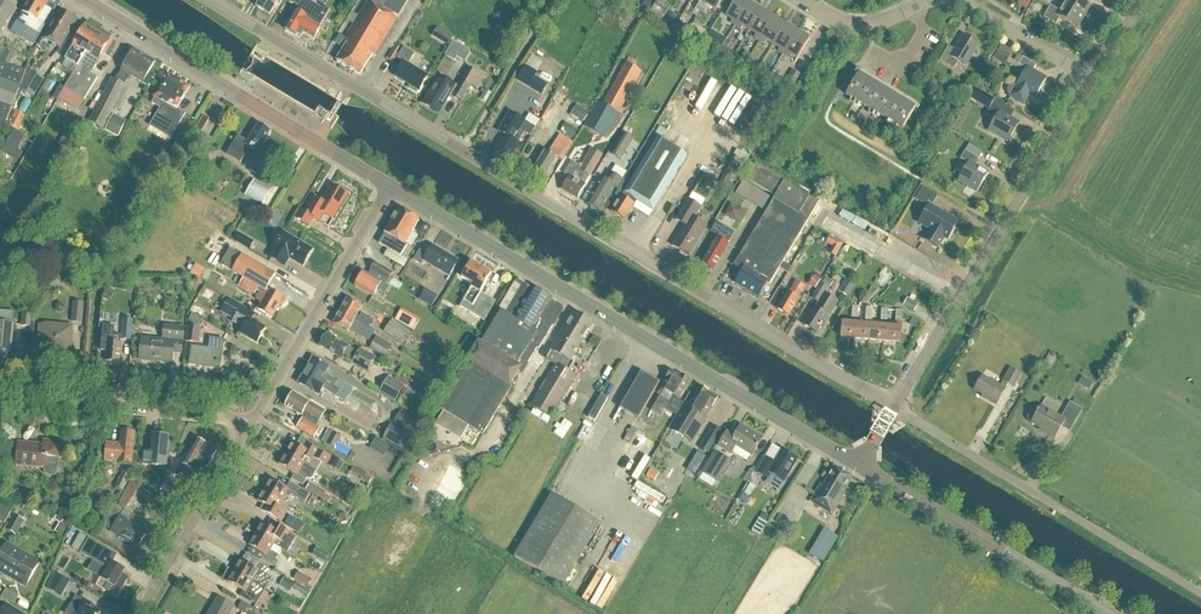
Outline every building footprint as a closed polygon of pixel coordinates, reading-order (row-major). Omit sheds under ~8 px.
[(17,9),(2,0),(0,0),(0,37),(17,9)] [(12,29),(35,43),(39,35),(46,24),(43,22),(50,10),(53,12),(56,7),(48,2),(44,0),(29,0),(22,12),(22,13),(17,21),(12,29)] [(270,15),(278,2),(280,4),(283,0),(261,0),(256,7),(270,15)] [(301,6),(299,10),(298,10),(296,12),(285,30),(296,36),(299,30),(314,39),(320,29),(319,28),(330,10),(323,6),(322,9),(307,0),(305,0),(301,6)] [(345,38),(348,40),(336,61),(360,75),(372,54),(375,56),(399,17),(399,18),(410,0),(368,0),(345,38)] [(663,20),(671,6),(660,0),(658,0),(650,12),(663,20)] [(700,2),(695,10),(699,12),(707,0),(696,0),(700,2)] [(699,12),(704,15),(708,7),(715,12),(722,0),(707,0),(699,12)] [(750,2),(747,0),(735,0),(725,16),(732,20),(730,23),(735,26),(750,2)] [(1016,6),(1025,11),(1032,0),(1020,0),(1016,6)] [(1084,18),(1091,6),(1080,0),(1065,0),(1062,4),(1084,18)] [(651,5),(645,2),(641,9),(648,13),(651,5)] [(750,2),(735,26),(741,30),(743,27),(749,30),(762,9),(750,2)] [(1084,18),(1062,4),(1058,11),(1050,6),(1043,17),(1056,25),(1060,18),(1077,29),(1084,18)] [(1113,13),(1120,16),(1123,8),(1116,5),(1113,13)] [(762,9),(749,30),(756,34),(754,38),(759,41),(774,16),(762,9)] [(76,21),(59,11),(42,39),(59,49),(76,21)] [(676,16),(669,12),(664,21),(671,25),(676,16)] [(786,23),(774,16),(759,41),(765,44),(766,41),(773,45),(786,23)] [(798,31),(786,23),(773,45),(780,49),(778,52),(783,55),(798,31)] [(97,33),(84,26),(73,45),(73,46),(65,60),(77,67),(97,33)] [(810,38),(798,31),(783,55),(788,58),(790,55),(797,59),(810,38)] [(97,33),(77,67),(64,88),(85,100),(98,78),(91,74),(99,60),(98,60),(102,54),(109,57),(116,45),(97,33)] [(718,35),(713,43),(721,48),(726,40),(718,35)] [(963,36),(954,50),(948,46),(939,61),(954,69),(958,62),(966,66),(978,45),(963,36)] [(993,59),(1005,66),(1013,52),(1001,45),(993,59)] [(408,89),(417,94),(418,91),(419,91),(428,76),(408,65),(415,54),(404,48),(397,59),(403,62),(395,77),(410,86),(408,89)] [(449,53),(442,49),(430,72),(437,76),(449,53)] [(154,79),(153,79),(147,75),(154,64),(155,63),(133,50),(132,51),(133,51),(121,71),(148,88),(154,79)] [(745,50),(741,56),(747,60),(751,54),(745,50)] [(5,51),(0,60),(9,65),(14,56),(5,51)] [(387,59),(393,63),(397,54),(392,51),(387,59)] [(1016,54),(1013,60),(1019,64),(1022,58),(1016,54)] [(1026,70),(1016,86),(1014,85),(1011,85),(1009,86),(1007,90),(1007,92),(1008,95),(1009,95),(1008,98),(1023,106),(1029,97),(1034,100),(1046,79),(1033,71),(1036,66),(1022,58),(1019,64),(1018,65),(1026,70)] [(23,71),(5,64),(0,61),(0,131),(3,132),(6,124),(19,88),(22,90),(29,73),(23,71)] [(595,105),(617,117),(641,72),(625,63),(602,105),(597,102),(595,105)] [(525,66),(516,81),(542,96),(548,85),(536,77),(538,73),(525,66)] [(31,68),(29,73),(22,90),(33,97),(45,79),(31,71),(32,69),(31,68)] [(440,77),(424,105),(438,114),(449,95),(451,97),(461,102),(471,87),(477,90),(485,77),(468,68),(457,87),(440,77)] [(870,77),(857,69),(849,83),(852,84),(846,95),(902,129),(915,108),(868,80),(870,77)] [(783,86),(791,90),(800,75),(792,70),(783,86)] [(167,75),(153,98),(155,99),(152,104),(160,109),(152,123),(172,135),(184,115),(185,116),(185,115),(176,110),(189,88),(167,75)] [(92,113),(86,124),(88,125),(89,123),(103,130),(103,129),(103,130),(115,108),(119,110),(128,92),(123,89),(124,87),(112,80),(112,79),(111,79),(94,114),(92,113)] [(675,97),(681,94),(675,82),(669,86),(675,97)] [(480,99),(485,103),(491,93),(485,90),(480,99)] [(558,94),(553,102),(563,108),(567,99),(558,94)] [(1007,142),(1019,123),(1007,116),(1011,109),(994,100),(986,115),(994,120),(988,131),(1007,142)] [(661,101),(650,109),(658,121),(669,113),(661,101)] [(576,105),(570,116),(583,124),(589,113),(576,105)] [(617,117),(595,105),(584,126),(605,138),(617,117)] [(13,110),(6,124),(19,130),(20,128),(22,129),(24,126),(21,125),(26,116),(13,110)] [(535,128),(510,113),(499,132),(505,135),(495,152),(509,160),(518,144),(518,143),(524,133),(530,136),(535,128)] [(113,114),(105,129),(105,130),(118,137),(126,121),(113,114)] [(209,120),(203,116),(196,129),(202,132),(209,120)] [(566,123),(560,133),(572,140),(578,131),(566,123)] [(629,136),(633,129),(627,125),(609,154),(621,161),(634,139),(629,136)] [(269,132),(258,126),(247,144),(238,139),(238,138),(237,137),(226,155),(227,156),(228,155),(240,162),(239,163),(240,163),(249,149),(256,153),(269,132)] [(12,156),(24,137),(13,130),(1,150),(12,156)] [(561,161),(573,143),(565,138),(559,134),(548,153),(545,151),(535,169),(546,176),(556,158),(561,161)] [(619,200),(611,213),(624,220),(625,221),(629,214),(635,205),(652,216),(660,202),(670,186),(680,169),(687,157),(657,138),(650,151),(628,185),(622,181),(613,196),(619,200)] [(569,178),(562,190),(577,198),(584,186),(592,172),(602,155),(592,149),(582,166),(580,164),(579,166),(571,161),(563,174),(569,178)] [(976,194),(988,173),(975,165),(979,159),(965,151),(960,159),(968,164),(957,181),(967,187),(966,188),(976,194)] [(144,172),(153,178),(163,163),(155,157),(144,172)] [(189,160),(180,164),(184,173),(193,169),(189,160)] [(249,171),(257,176),(264,165),(256,160),(249,171)] [(776,275),(808,222),(820,204),(757,165),(748,180),(776,198),(734,266),(743,271),(735,284),(746,291),(762,266),(776,275)] [(600,213),(615,188),(617,189),(621,181),(610,174),(606,182),(602,180),(598,187),(587,205),(600,213)] [(245,196),(253,201),(262,206),(271,190),(254,180),(245,196)] [(743,182),(735,194),(748,202),(756,189),(743,182)] [(347,195),(331,185),(321,203),(313,198),(305,213),(301,211),(296,219),(309,226),(313,218),(319,222),(324,215),(332,220),(347,195)] [(932,204),(936,197),(937,196),(922,188),(916,200),(925,205),(928,201),(932,204)] [(688,256),(707,226),(694,219),(700,208),(688,200),(676,220),(685,225),(672,246),(688,256)] [(947,240),(957,223),(929,206),(919,223),(930,230),(924,240),(938,249),(944,238),(947,240)] [(398,209),(383,233),(384,234),(378,244),(400,257),(406,246),(404,245),(418,221),(398,209)] [(711,248),(710,249),(701,264),(713,271),(735,234),(716,223),(711,232),(717,236),(710,247),(711,248)] [(430,227),(425,224),(419,233),(425,237),(430,227)] [(269,259),(284,267),(289,259),(302,267),(312,250),(283,233),(281,235),(280,234),(277,235),(275,239),(275,242),(277,243),(273,250),(274,251),(269,259)] [(236,243),(250,251),(254,242),(241,234),(236,243)] [(458,262),(432,246),(426,255),(419,251),(413,261),(421,267),(424,262),(449,277),(458,262)] [(267,290),(275,276),(231,251),(222,267),(243,279),(243,280),(262,291),(264,288),(267,290)] [(800,255),(791,269),(798,273),(807,259),(800,255)] [(385,284),(391,273),(374,263),(367,275),(363,273),(360,277),(357,278),(355,282),(355,285),(354,287),(372,297),(376,290),(384,294),(388,286),(385,284)] [(490,276),(470,263),(461,279),(472,286),(458,308),(483,323),(495,302),(481,293),(480,293),(490,276)] [(168,272),(178,279),(184,271),(175,264),(168,272)] [(196,264),(190,273),(200,279),(206,270),(196,264)] [(769,286),(776,275),(762,266),(746,291),(758,298),(767,284),(769,286)] [(70,270),(67,277),(75,280),(78,273),(70,270)] [(814,276),(808,285),(815,289),(820,280),(817,279),(814,276)] [(402,285),(393,279),(389,285),(399,291),(402,285)] [(846,279),(838,292),(848,298),(856,285),(846,279)] [(111,280),(111,287),(126,288),(126,281),(111,280)] [(262,291),(243,280),(239,287),(248,293),(249,292),(254,295),(256,292),(260,294),(256,301),(262,304),(258,310),(272,319),(283,299),(267,290),(264,288),(262,291)] [(357,305),(363,294),(341,280),(334,291),(357,305)] [(532,288),(519,281),(517,280),(516,281),(515,282),(497,311),(500,312),(481,344),(478,343),(463,367),(466,368),(441,410),(443,412),(436,424),(461,439),(468,427),(482,436),(513,386),(510,384),(519,370),(521,371),(535,349),(539,349),(561,312),(561,310),(561,308),(560,307),(551,301),(552,299),(532,287),(532,288)] [(788,316),(798,299),(805,287),(796,281),(789,293),(787,292),(777,309),(788,316)] [(818,303),(814,309),(814,308),(803,325),(816,333),(822,324),(824,326),(829,318),(828,317),(837,302),(824,294),(828,288),(820,283),(811,298),(818,303)] [(108,300),(114,292),(107,289),(103,297),(108,300)] [(425,289),(418,300),(431,308),(438,296),(425,289)] [(411,312),(418,301),(403,291),(396,302),(411,312)] [(918,305),(907,298),(903,305),(914,312),(918,305)] [(256,345),(266,329),(251,321),(254,314),(227,299),(222,307),(235,315),(231,322),(242,328),(238,334),(256,345)] [(347,299),(340,312),(374,332),(374,331),(369,328),(373,320),(361,313),(359,318),(356,316),(361,308),(347,299)] [(71,323),(83,324),(84,303),(73,302),(71,323)] [(170,312),(178,316),(182,310),(174,305),(170,312)] [(199,315),(212,322),(217,314),(204,307),(199,315)] [(21,327),(31,327),(32,311),(23,311),(21,327)] [(895,327),(886,326),(885,342),(900,343),(902,311),(896,311),(895,327)] [(340,312),(332,324),(347,332),(348,330),(368,341),(374,332),(340,312)] [(198,328),(202,320),(198,317),(190,313),(185,342),(199,344),(201,328),(198,328)] [(591,324),(574,314),(546,360),(554,365),(530,405),(551,418),(575,376),(567,372),(572,363),(570,361),(591,324)] [(215,317),(211,326),(220,330),(224,320),(215,317)] [(919,321),(913,318),(909,325),(915,328),(919,321)] [(120,336),(120,340),(131,341),(133,320),(132,320),(126,320),(122,319),(121,331),(120,336)] [(412,335),(392,320),(384,332),(404,346),(412,335)] [(856,339),(857,324),(842,323),(841,338),(856,339)] [(10,354),(13,325),(0,324),(0,353),(10,354)] [(870,341),(871,325),(857,324),(856,339),(870,341)] [(871,325),(870,341),(885,342),(886,326),(872,324),(871,325)] [(42,352),(69,354),(71,328),(45,325),(45,326),(40,326),(39,337),(44,338),(42,352)] [(103,326),(101,351),(107,351),(106,362),(119,363),(121,344),(120,344),(120,336),(113,336),(114,327),(103,326)] [(139,360),(171,363),(172,353),(181,354),(183,329),(163,327),(162,341),(141,339),(139,360)] [(225,333),(221,339),(239,350),(243,344),(225,333)] [(326,335),(319,347),(340,359),(343,355),(354,361),(352,364),(368,373),(376,358),(361,349),(358,354),(326,335)] [(377,336),(370,349),(385,358),(392,346),(377,336)] [(190,365),(218,369),(223,341),(210,339),(208,349),(191,347),(189,363),(188,363),(188,365),(190,365)] [(1033,358),(1027,369),(1034,374),(1041,363),(1033,358)] [(328,368),(312,359),(305,372),(326,384),(334,388),(335,387),(338,382),(325,374),(328,368)] [(982,376),(974,390),(987,398),(986,400),(996,406),(1005,390),(1008,384),(1014,388),(1021,375),(1010,369),(1003,382),(1000,387),(982,376)] [(326,384),(305,372),(298,384),(314,394),(314,393),(319,396),(323,390),(344,402),(348,396),(334,388),(326,384)] [(641,372),(619,409),(638,420),(659,383),(641,372)] [(679,377),(670,372),(665,380),(659,389),(662,391),(650,410),(660,417),(672,397),(677,400),(689,382),(680,377),(679,377)] [(290,373),(284,383),(288,386),(294,376),(290,373)] [(379,393),(395,403),(405,386),(388,376),(379,393)] [(1088,379),(1084,386),(1089,389),(1093,382),(1088,379)] [(689,404),(687,403),(670,431),(692,444),(706,420),(705,420),(711,408),(712,408),(717,399),(707,394),(707,393),(698,388),(689,404)] [(356,406),(373,413),(379,399),(362,392),(356,406)] [(324,412),(292,394),(285,407),(303,417),(302,419),(316,427),(324,412)] [(1041,406),(1036,414),(1032,412),(1029,413),(1027,417),(1028,421),(1031,423),(1031,424),(1039,428),(1038,430),(1054,439),(1061,428),(1069,432),(1082,410),(1069,402),(1060,418),(1041,406)] [(393,423),(412,435),(420,423),(401,411),(393,423)] [(319,429),(316,427),(302,419),(297,428),(314,438),(319,429)] [(391,424),(383,438),(400,448),(408,435),(391,424)] [(631,426),(624,439),(630,442),(637,429),(631,426)] [(761,439),(740,426),(733,437),(726,432),(717,447),(731,455),(735,447),(751,457),(761,439)] [(321,441),(341,452),(344,446),(339,443),(342,437),(328,429),(321,441)] [(646,451),(656,441),(647,431),(636,440),(646,451)] [(120,432),(119,445),(106,443),(104,462),(131,464),(134,433),(120,432)] [(143,453),(141,465),(158,467),(164,468),(165,468),(165,466),(166,461),(166,460),(166,455),(169,437),(152,435),(150,454),(143,453)] [(390,447),(375,438),(369,448),(384,457),(390,447)] [(706,438),(699,448),(708,454),(714,443),(706,438)] [(175,475),(196,487),(210,462),(217,451),(196,440),(182,465),(181,464),(175,475)] [(42,445),(18,443),(16,467),(43,469),(44,472),(47,475),(51,477),(55,476),(58,473),(59,470),(60,459),(62,459),(63,443),(42,441),(42,445)] [(307,452),(291,443),(285,454),(316,472),(321,464),(325,466),(330,459),(310,447),(307,452)] [(174,444),(169,456),(180,460),(185,448),(174,444)] [(797,460),(781,451),(773,464),(765,459),(756,475),(766,481),(769,475),(783,483),(797,460)] [(705,457),(697,453),(693,460),(701,465),(705,457)] [(714,453),(702,474),(718,483),(730,462),(714,453)] [(316,472),(285,454),(278,465),(294,474),(291,480),(302,486),(306,479),(309,480),(312,479),(316,472)] [(344,463),(336,458),(331,467),(339,472),(344,463)] [(658,466),(660,463),(649,458),(637,484),(650,491),(662,467),(658,466)] [(851,478),(833,467),(822,486),(820,485),(810,503),(831,516),(845,493),(843,492),(851,478)] [(114,487),(123,491),(131,474),(124,471),(124,473),(121,472),(114,487)] [(285,489),(270,480),(263,491),(288,505),(289,504),(282,500),(285,496),(289,498),(291,495),(304,503),(309,495),(288,483),(285,489)] [(326,493),(310,483),(306,490),(327,502),(328,500),(329,500),(331,497),(325,494),(326,493)] [(16,485),(9,489),(14,497),(21,493),(16,485)] [(360,499),(365,491),(358,487),(353,495),(360,499)] [(263,491),(257,502),(263,505),(259,511),(280,523),(285,515),(284,514),(286,511),(285,511),(288,505),(263,491)] [(600,523),(551,495),(514,557),(562,586),(600,523)] [(109,517),(104,527),(111,531),(110,532),(137,548),(144,537),(148,539),(154,528),(131,514),(133,511),(127,507),(126,507),(124,510),(118,506),(116,505),(110,516),(109,517)] [(710,514),(709,523),(716,524),(718,516),(710,514)] [(6,530),(16,536),(25,521),(14,515),(6,530)] [(292,529),(297,520),(289,516),(284,525),(292,529)] [(287,553),(296,538),(290,535),(291,534),(270,522),(267,527),(261,524),(254,535),(273,545),(287,553)] [(117,555),(88,538),(80,534),(72,549),(93,561),(87,571),(102,579),(101,580),(107,583),(103,589),(117,597),(128,578),(122,574),(124,571),(112,564),(117,555)] [(273,545),(254,535),(248,546),(263,555),(260,560),(272,567),(278,556),(269,551),(273,545)] [(26,588),(41,562),(7,542),(0,554),(0,573),(26,588)] [(312,555),(324,563),(329,555),(316,548),(312,555)] [(288,557),(297,563),(302,555),(292,550),(288,557)] [(239,560),(233,571),(252,582),(266,589),(272,579),(266,576),(269,571),(258,564),(255,569),(239,560)] [(252,582),(233,571),(227,582),(242,592),(240,596),(251,603),(252,601),(257,604),(266,589),(252,582)] [(293,580),(307,588),(312,580),(298,571),(293,580)] [(47,589),(60,597),(69,582),(56,574),(47,589)] [(290,593),(296,584),(285,577),(279,586),(290,593)] [(64,613),(99,613),(100,612),(91,607),(92,605),(84,600),(83,601),(75,596),(64,613)] [(217,598),(208,613),(230,613),(234,608),(217,598)] [(245,613),(257,613),(259,611),(241,602),(237,610),(245,613)] [(5,604),(0,613),(22,613),(5,604)]
